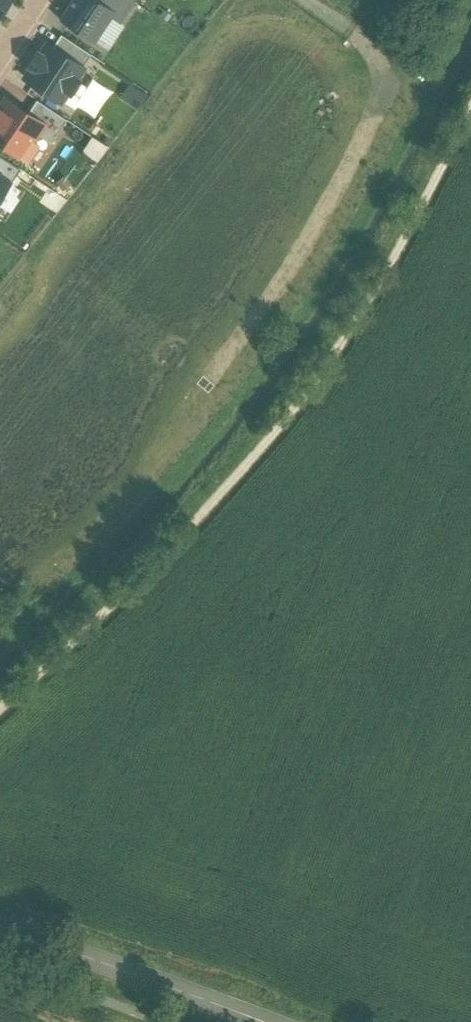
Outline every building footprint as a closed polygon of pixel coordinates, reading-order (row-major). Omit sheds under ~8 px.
[(15,0),(0,0),(0,22),(15,0)] [(97,0),(73,0),(58,20),(93,45),(116,14),(97,0)] [(31,87),(64,109),(88,73),(55,51),(31,87)] [(7,97),(0,107),(0,147),(21,161),(39,134),(52,143),(66,120),(37,101),(30,112),(7,97)] [(97,159),(105,144),(89,136),(81,151),(97,159)] [(18,169),(0,156),(0,196),(18,169)]
